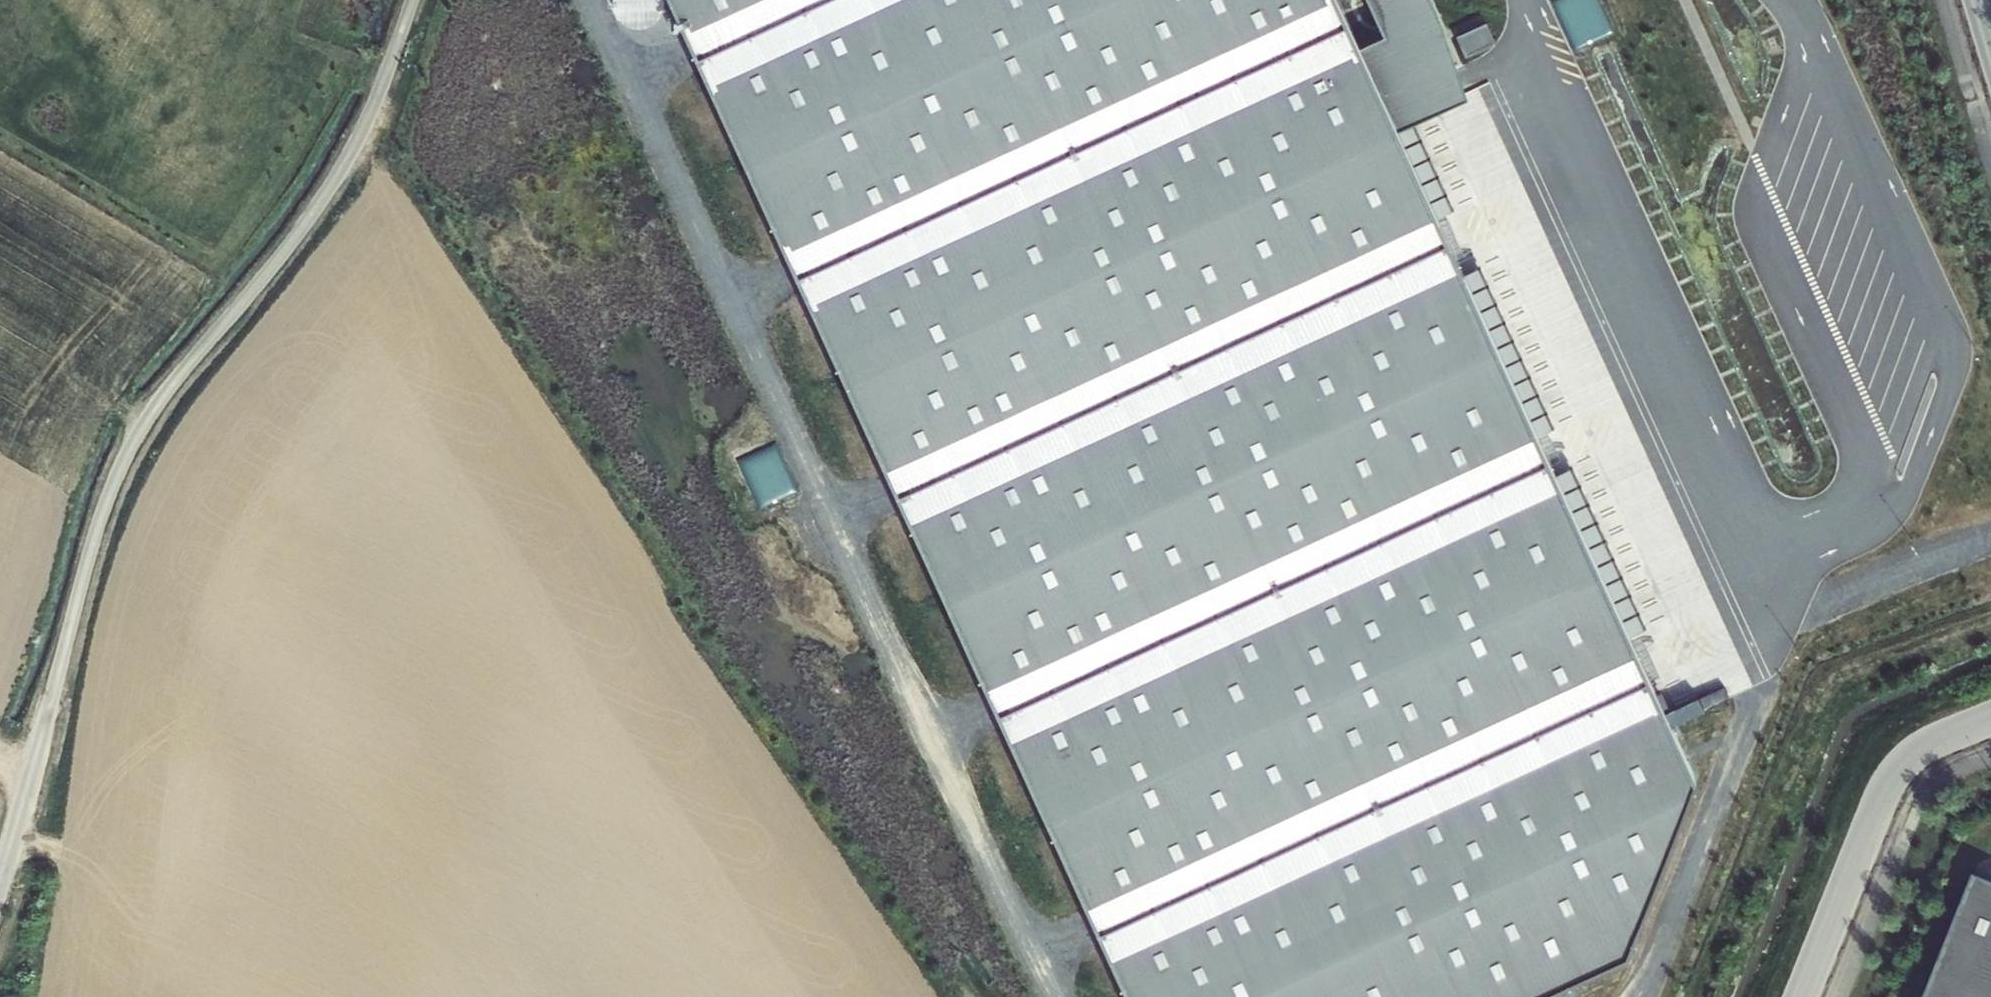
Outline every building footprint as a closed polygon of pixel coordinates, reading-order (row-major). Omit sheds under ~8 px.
[(1115,996),(1500,996),(1614,947),(1687,771),(1332,0),(665,0),(1115,996)] [(1925,996),(1990,996),(1990,872),(1978,867),(1925,996)]
